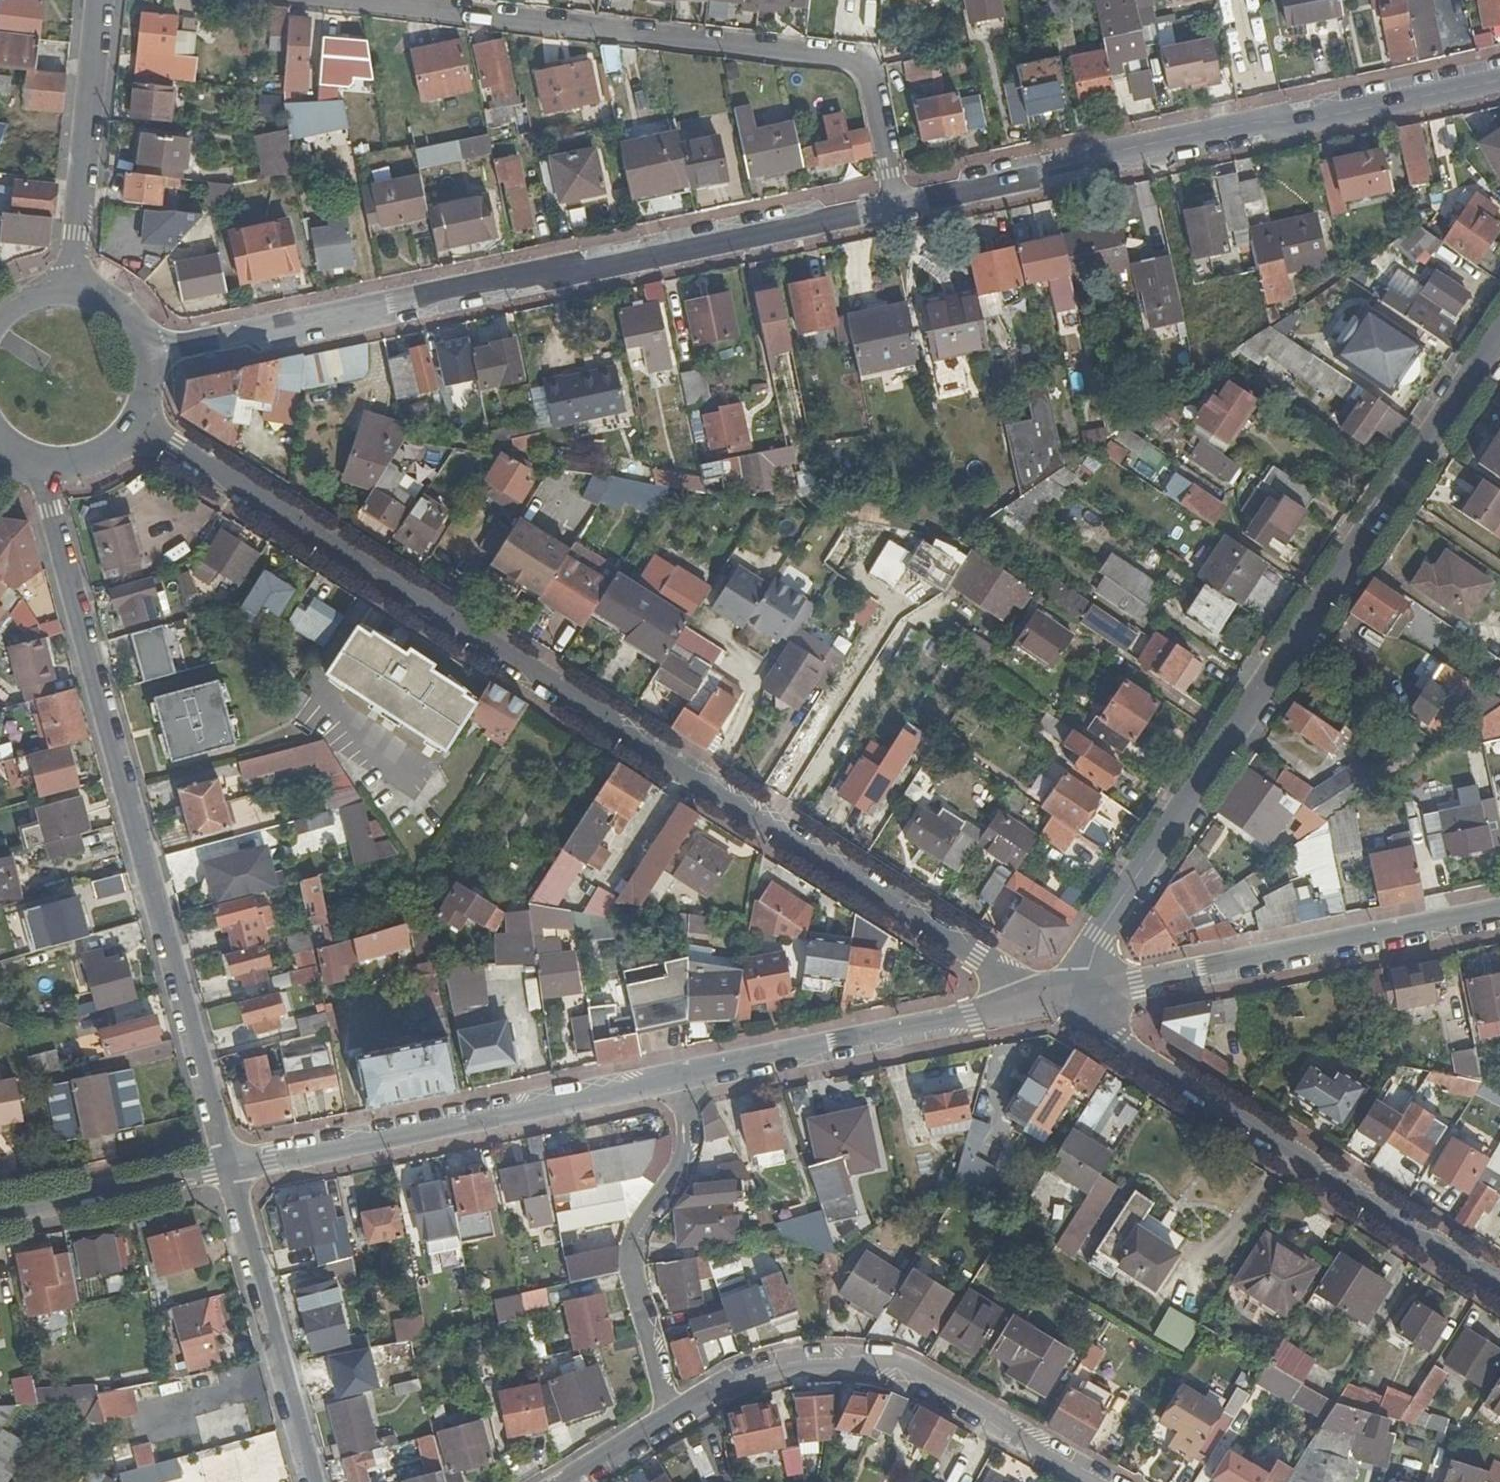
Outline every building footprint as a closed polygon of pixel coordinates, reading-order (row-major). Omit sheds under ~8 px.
[(38,40),(41,0),(40,0),(0,0),(0,35),(38,40)] [(735,7),(752,10),(753,0),(728,0),(735,1),(735,7)] [(967,17),(1000,10),(998,0),(964,0),(967,17)] [(1047,14),(1062,11),(1060,0),(1044,0),(1047,14)] [(1101,51),(1104,64),(1120,61),(1134,58),(1134,54),(1143,53),(1140,38),(1137,25),(1134,8),(1132,0),(1090,0),(1101,51)] [(1286,24),(1337,13),(1335,0),(1281,0),(1286,24)] [(1408,58),(1413,57),(1401,0),(1383,0),(1384,3),(1369,6),(1379,57),(1406,53),(1408,58)] [(1413,57),(1430,54),(1423,18),(1428,17),(1425,0),(1401,0),(1413,57)] [(1482,0),(1470,0),(1475,28),(1487,25),(1482,0)] [(1487,25),(1499,23),(1499,0),(1482,0),(1487,25)] [(267,5),(265,37),(272,38),(279,39),(281,19),(282,7),(267,5)] [(1145,6),(1134,8),(1137,25),(1148,23),(1148,21),(1145,6)] [(1062,11),(1047,14),(1053,44),(1069,41),(1062,11)] [(171,16),(137,13),(131,76),(164,79),(189,82),(192,57),(187,57),(189,34),(170,31),(171,16)] [(281,19),(279,39),(277,65),(275,91),(275,101),(277,101),(297,101),(298,87),(300,66),(298,65),(301,21),(281,19)] [(1148,23),(1137,25),(1140,38),(1150,36),(1148,23)] [(1208,30),(1157,41),(1167,87),(1189,82),(1203,79),(1204,84),(1219,81),(1208,30)] [(1475,30),(1469,31),(1473,49),(1482,47),(1480,34),(1475,35),(1475,30)] [(35,72),(38,40),(0,35),(0,68),(21,71),(28,71),(35,72)] [(279,39),(272,38),(270,64),(277,65),(279,39)] [(428,53),(409,57),(417,97),(466,87),(456,41),(428,46),(428,53)] [(489,85),(492,99),(514,95),(503,41),(473,48),(480,86),(489,85)] [(1069,41),(1053,44),(1056,56),(1056,57),(1072,53),(1069,41)] [(608,44),(592,42),(597,68),(612,64),(608,44)] [(1068,59),(1078,106),(1111,99),(1106,75),(1104,64),(1101,51),(1068,59)] [(938,52),(926,55),(927,63),(940,61),(938,52)] [(921,102),(909,105),(917,139),(940,134),(930,92),(922,56),(897,61),(902,81),(918,87),(921,102)] [(1056,56),(1012,65),(1018,96),(1022,114),(1059,106),(1058,102),(1065,101),(1056,57),(1056,56)] [(594,101),(586,61),(533,71),(542,112),(594,101)] [(1120,61),(1104,64),(1106,75),(1123,71),(1120,61)] [(1126,71),(1132,99),(1151,94),(1146,67),(1126,71)] [(19,94),(19,87),(21,71),(0,68),(0,91),(18,95),(19,94)] [(24,109),(61,114),(65,75),(35,72),(28,71),(26,87),(26,95),(24,109)] [(127,116),(161,119),(164,79),(131,76),(127,116)] [(336,87),(298,87),(297,101),(337,100),(336,87)] [(937,91),(930,92),(940,134),(982,125),(975,91),(942,97),(941,94),(938,95),(937,91)] [(1004,99),(1009,125),(1024,122),(1022,114),(1018,96),(1004,99)] [(282,129),(283,136),(341,127),(339,118),(337,100),(297,101),(277,101),(275,101),(282,129)] [(511,103),(478,110),(481,122),(513,115),(511,103)] [(748,107),(730,110),(736,134),(753,131),(748,107)] [(852,158),(840,110),(820,116),(825,142),(799,149),(804,169),(852,158)] [(405,124),(409,144),(408,144),(409,148),(412,148),(418,147),(429,144),(424,121),(405,124)] [(695,123),(671,128),(672,136),(675,147),(698,143),(695,123)] [(753,131),(736,134),(745,177),(798,166),(789,124),(753,131)] [(1417,125),(1394,130),(1406,188),(1426,184),(1420,159),(1417,125)] [(282,129),(252,135),(261,178),(287,172),(287,171),(283,136),(282,129)] [(861,129),(846,133),(852,158),(867,155),(861,129)] [(455,139),(459,159),(488,152),(487,150),(484,134),(455,139)] [(132,163),(135,163),(133,173),(156,176),(174,178),(177,178),(178,159),(182,159),(184,141),(136,135),(132,163)] [(672,136),(615,147),(625,196),(659,190),(683,185),(675,147),(672,136)] [(1491,136),(1476,144),(1499,183),(1499,136),(1493,140),(1491,136)] [(698,143),(675,147),(683,185),(684,189),(720,182),(711,140),(698,143)] [(591,149),(535,160),(544,202),(599,190),(591,149)] [(1377,153),(1316,165),(1327,217),(1345,214),(1342,201),(1385,193),(1377,153)] [(527,227),(513,156),(495,159),(490,161),(494,180),(499,179),(511,230),(527,227)] [(122,172),(118,201),(152,206),(155,184),(156,176),(133,173),(122,172)] [(174,178),(156,176),(155,184),(161,184),(162,186),(172,187),(174,178)] [(1215,181),(1222,213),(1226,213),(1241,210),(1236,185),(1234,176),(1215,181)] [(367,184),(354,188),(362,225),(374,222),(376,226),(424,216),(422,206),(415,177),(368,187),(367,184)] [(204,182),(201,204),(208,205),(226,184),(204,182)] [(1254,182),(1236,185),(1241,210),(1259,206),(1254,182)] [(51,219),(54,187),(14,183),(12,196),(10,215),(51,219)] [(661,197),(659,190),(625,196),(627,204),(661,197)] [(422,206),(424,216),(431,250),(493,236),(484,192),(422,206)] [(12,196),(0,194),(0,214),(10,215),(12,196)] [(1477,218),(1484,207),(1469,198),(1440,242),(1473,264),(1495,231),(1477,218)] [(1189,258),(1222,251),(1214,209),(1187,214),(1180,215),(1189,258)] [(139,210),(135,242),(171,246),(198,216),(159,210),(152,211),(139,210)] [(1229,228),(1233,228),(1243,273),(1255,271),(1254,269),(1252,259),(1246,232),(1241,210),(1226,213),(1229,228)] [(51,219),(10,215),(0,214),(0,268),(15,260),(42,254),(48,245),(51,219)] [(319,219),(321,229),(305,232),(314,270),(348,263),(339,216),(319,219)] [(1312,219),(1246,232),(1252,259),(1318,245),(1312,219)] [(294,270),(284,222),(227,233),(238,282),(294,270)] [(1118,229),(1059,242),(1065,273),(1068,283),(1097,277),(1099,285),(1129,279),(1127,271),(1118,229)] [(1389,246),(1409,266),(1433,242),(1414,229),(1389,246)] [(1058,237),(1036,242),(1045,286),(1053,285),(1052,280),(1054,279),(1053,275),(1065,273),(1059,242),(1058,237)] [(1036,242),(1013,247),(1021,282),(1033,280),(1034,284),(1038,283),(1039,288),(1045,286),(1036,242)] [(1320,257),(1318,245),(1252,259),(1254,269),(1276,264),(1276,266),(1320,257)] [(1007,248),(964,257),(972,291),(978,317),(994,313),(994,309),(1017,298),(1014,286),(1016,286),(1007,248)] [(172,266),(179,299),(222,290),(216,257),(172,266)] [(1127,271),(1129,279),(1132,293),(1138,293),(1145,329),(1178,322),(1165,263),(1127,271)] [(1254,269),(1255,271),(1261,305),(1284,300),(1276,266),(1276,264),(1254,269)] [(1391,271),(1390,273),(1415,290),(1417,287),(1391,271)] [(1390,273),(1376,293),(1382,296),(1401,309),(1415,290),(1390,273)] [(1417,287),(1415,290),(1450,314),(1462,296),(1427,273),(1417,287)] [(832,323),(823,279),(787,286),(797,330),(832,323)] [(638,285),(640,294),(650,304),(654,304),(661,302),(657,281),(638,285)] [(1382,296),(1376,304),(1421,334),(1439,346),(1449,331),(1442,326),(1450,314),(1415,290),(1401,309),(1382,296)] [(918,313),(929,359),(984,347),(978,317),(972,291),(951,296),(953,305),(918,313)] [(732,335),(723,293),(682,302),(692,343),(732,335)] [(951,296),(916,304),(918,313),(953,305),(951,296)] [(1361,311),(1330,358),(1386,396),(1418,348),(1413,345),(1421,334),(1376,304),(1374,302),(1366,314),(1361,311)] [(615,312),(621,344),(620,345),(621,348),(638,345),(644,375),(669,370),(654,304),(650,304),(615,312)] [(883,316),(845,324),(855,373),(914,360),(903,307),(882,311),(883,316)] [(1315,393),(1319,388),(1347,408),(1351,403),(1346,400),(1354,389),(1349,385),(1266,328),(1265,330),(1239,348),(1260,361),(1263,357),(1315,393)] [(441,364),(446,384),(472,378),(467,351),(464,336),(432,344),(437,365),(441,364)] [(490,341),(491,345),(474,350),(482,385),(517,379),(507,337),(490,341)] [(1124,351),(1124,352),(1136,350),(1134,340),(1123,342),(1123,344),(1117,345),(1118,352),(1124,351)] [(363,345),(297,358),(294,389),(323,383),(322,378),(333,376),(335,380),(362,375),(363,345)] [(406,354),(383,359),(391,398),(433,389),(423,347),(406,350),(406,354)] [(474,350),(467,351),(472,378),(474,387),(482,385),(474,350)] [(298,356),(181,379),(175,415),(232,450),(235,424),(243,425),(246,406),(290,413),(291,414),(294,389),(297,358),(298,356)] [(916,369),(914,360),(855,373),(857,382),(916,369)] [(437,365),(429,366),(434,387),(446,384),(441,364),(437,365)] [(621,410),(612,366),(540,382),(549,425),(621,410)] [(692,371),(677,374),(682,401),(697,398),(692,371)] [(1191,380),(1184,384),(1157,403),(1149,408),(1151,410),(1169,421),(1175,426),(1180,419),(1164,408),(1203,383),(1199,374),(1191,380)] [(1024,398),(997,404),(1017,498),(1046,479),(1061,468),(1043,383),(1022,388),(1024,398)] [(1213,402),(1208,400),(1191,425),(1223,445),(1225,441),(1229,443),(1235,434),(1232,431),(1242,416),(1245,418),(1250,410),(1247,407),(1250,404),(1223,388),(1213,402)] [(1359,446),(1369,431),(1389,444),(1404,423),(1354,389),(1346,400),(1351,403),(1347,408),(1340,418),(1344,421),(1337,432),(1359,446)] [(726,453),(747,448),(737,402),(715,407),(716,411),(701,415),(708,449),(724,446),(726,453)] [(1151,410),(1143,423),(1160,434),(1169,421),(1151,410)] [(355,430),(343,478),(370,488),(398,445),(400,441),(397,423),(366,415),(361,432),(355,430)] [(534,422),(484,433),(486,444),(507,440),(536,434),(534,422)] [(1110,434),(1139,453),(1146,442),(1122,426),(1110,434)] [(1499,483),(1499,430),(1476,466),(1499,483)] [(507,440),(510,453),(539,447),(538,444),(536,434),(507,440)] [(1193,452),(1189,458),(1203,468),(1215,475),(1217,475),(1227,482),(1236,468),(1231,464),(1192,437),(1186,447),(1193,452)] [(1108,443),(1102,453),(1117,464),(1124,453),(1108,443)] [(398,445),(370,488),(359,506),(396,530),(415,502),(410,498),(393,487),(400,476),(404,470),(396,464),(405,450),(398,445)] [(756,451),(696,465),(699,479),(699,482),(720,477),(721,481),(729,480),(732,492),(745,489),(746,492),(764,488),(761,476),(759,464),(756,451)] [(518,459),(515,464),(509,460),(502,470),(493,464),(483,480),(516,502),(527,485),(519,480),(528,465),(518,459)] [(767,462),(759,464),(761,476),(769,475),(767,462)] [(1259,483),(1260,484),(1304,514),(1308,516),(1318,499),(1269,467),(1259,483)] [(663,473),(646,470),(649,484),(662,487),(663,473)] [(699,479),(663,473),(662,487),(665,488),(691,493),(695,493),(702,494),(699,482),(699,479)] [(1177,477),(1171,473),(1158,492),(1163,496),(1177,477)] [(400,476),(393,487),(410,498),(417,487),(400,476)] [(1177,477),(1163,496),(1210,527),(1223,508),(1191,486),(1177,477)] [(1046,479),(1017,498),(1000,509),(1027,528),(1050,495),(1054,498),(1062,489),(1046,479)] [(1489,538),(1499,522),(1499,495),(1480,482),(1457,516),(1489,538)] [(1294,552),(1284,546),(1304,514),(1260,484),(1240,515),(1251,523),(1243,536),(1285,565),(1294,552)] [(417,499),(415,502),(396,530),(391,537),(402,544),(405,539),(420,549),(442,515),(417,499)] [(492,558),(487,564),(537,596),(560,559),(573,538),(523,507),(509,529),(492,558)] [(129,515),(123,516),(136,566),(143,565),(129,515)] [(103,576),(117,572),(119,580),(138,574),(136,566),(123,516),(90,526),(103,576)] [(2,517),(0,521),(0,580),(12,590),(40,569),(28,522),(2,517)] [(495,521),(478,549),(492,558),(509,529),(495,521)] [(850,522),(822,565),(834,574),(865,525),(850,522)] [(1489,538),(1499,545),(1499,544),(1499,522),(1489,538)] [(233,583),(253,553),(218,530),(191,574),(205,583),(213,570),(233,583)] [(867,576),(892,591),(905,569),(914,554),(888,539),(867,576)] [(1262,563),(1228,540),(1201,582),(1205,585),(1234,604),(1262,563)] [(946,585),(998,620),(1008,603),(1006,601),(1010,595),(1018,584),(967,550),(957,565),(948,559),(952,552),(933,541),(929,548),(920,543),(914,554),(905,569),(942,592),(946,585)] [(1488,584),(1442,554),(1431,573),(1419,591),(1464,620),(1488,584)] [(629,587),(611,576),(604,587),(590,609),(665,655),(665,654),(670,646),(680,630),(705,592),(672,571),(649,555),(629,587)] [(682,555),(672,571),(705,592),(715,576),(682,555)] [(1097,575),(1106,581),(1136,602),(1147,609),(1160,589),(1110,557),(1097,575)] [(537,596),(535,598),(534,600),(579,627),(590,609),(604,587),(560,559),(537,596)] [(293,589),(251,560),(228,598),(247,610),(253,614),(258,607),(275,617),(293,589)] [(737,567),(710,609),(741,630),(744,624),(768,588),(737,567)] [(1431,573),(1422,567),(1411,585),(1419,591),(1431,573)] [(187,570),(172,574),(185,613),(195,610),(204,608),(199,590),(193,591),(187,570)] [(151,593),(147,579),(107,590),(112,607),(118,606),(123,624),(166,612),(160,591),(151,593)] [(0,580),(0,614),(2,610),(8,615),(9,615),(21,598),(12,590),(0,580)] [(1106,581),(1099,592),(1129,612),(1136,602),(1106,581)] [(768,588),(744,624),(776,645),(778,640),(789,647),(799,632),(814,610),(772,582),(768,588)] [(1404,605),(1371,582),(1349,615),(1383,637),(1404,605)] [(1184,617),(1212,636),(1234,604),(1205,585),(1184,617)] [(1062,594),(1053,607),(1076,623),(1085,610),(1062,594)] [(1010,595),(1006,601),(1008,603),(1020,611),(1023,606),(1010,595)] [(865,597),(850,621),(862,628),(875,606),(865,597)] [(294,605),(282,624),(318,646),(337,618),(310,601),(304,610),(294,605)] [(1147,609),(1136,602),(1129,612),(1140,619),(1147,609)] [(1085,610),(1076,623),(1120,652),(1130,636),(1087,608),(1085,610)] [(0,614),(0,630),(9,619),(6,618),(8,615),(2,610),(0,614)] [(253,614),(247,610),(243,616),(250,620),(253,614)] [(1032,615),(1014,642),(1036,657),(1051,667),(1069,640),(1032,615)] [(160,623),(129,632),(143,680),(174,671),(160,623)] [(483,728),(480,733),(499,746),(524,706),(483,680),(471,700),(457,691),(459,688),(369,632),(367,635),(352,626),(322,675),(397,720),(442,746),(461,715),(483,728)] [(48,659),(43,638),(40,638),(37,627),(19,631),(22,642),(9,647),(11,654),(9,655),(17,682),(19,682),(21,689),(52,681),(53,680),(48,659)] [(841,659),(799,632),(789,647),(762,690),(790,709),(808,682),(821,691),(841,659)] [(996,648),(972,633),(958,655),(982,671),(996,648)] [(1189,656),(1154,633),(1135,662),(1170,685),(1189,656)] [(53,657),(47,636),(43,638),(48,659),(53,657)] [(679,652),(670,646),(665,654),(674,660),(679,652)] [(665,654),(665,655),(651,678),(686,701),(697,683),(683,674),(686,668),(674,660),(665,654)] [(1198,662),(1189,656),(1170,685),(1179,692),(1198,662)] [(1456,704),(1480,719),(1499,705),(1499,704),(1481,692),(1440,666),(1407,717),(1435,735),(1456,704)] [(1481,692),(1499,704),(1499,667),(1481,692)] [(681,708),(669,728),(704,750),(740,694),(720,680),(712,693),(696,718),(681,708)] [(55,693),(52,681),(21,689),(24,701),(37,698),(55,693)] [(233,744),(214,682),(149,699),(168,761),(233,744)] [(1099,707),(1104,710),(1089,733),(1121,754),(1154,704),(1122,683),(1112,699),(1106,696),(1099,707)] [(292,705),(300,692),(292,687),(288,693),(284,700),(292,705)] [(85,739),(72,689),(55,693),(37,698),(49,748),(65,744),(85,739)] [(1476,722),(1481,745),(1499,741),(1499,705),(1480,719),(1476,722)] [(1282,725),(1334,758),(1345,740),(1337,735),(1306,714),(1295,706),(1282,725)] [(1045,714),(1040,722),(1056,733),(1061,725),(1053,719),(1045,714)] [(1115,769),(1084,749),(1088,743),(1061,725),(1056,733),(1052,739),(1063,746),(1061,749),(1077,760),(1071,770),(1101,791),(1115,769)] [(899,729),(875,768),(859,758),(836,796),(867,815),(914,739),(899,729)] [(297,760),(317,755),(325,774),(339,771),(318,739),(293,746),(297,760)] [(16,757),(12,742),(0,745),(0,761),(8,759),(16,757)] [(77,788),(65,744),(49,748),(16,757),(8,759),(14,780),(34,774),(40,797),(77,788)] [(293,746),(233,761),(236,775),(297,760),(293,746)] [(1254,755),(1244,770),(1323,823),(1325,823),(1341,812),(1311,792),(1282,773),(1276,782),(1265,776),(1271,766),(1254,755)] [(1396,775),(1368,755),(1311,792),(1341,812),(1351,805),(1396,775)] [(1421,758),(1397,774),(1402,803),(1429,795),(1421,758)] [(616,765),(566,841),(525,905),(553,909),(575,873),(605,825),(619,834),(625,824),(649,786),(616,765)] [(1267,847),(1286,817),(1299,827),(1311,837),(1323,823),(1244,770),(1218,809),(1248,828),(1245,833),(1267,847)] [(332,794),(327,796),(331,811),(341,808),(361,803),(339,771),(325,774),(332,794)] [(214,777),(174,788),(181,813),(221,802),(214,777)] [(1075,830),(1095,798),(1065,778),(1045,809),(1075,830)] [(679,805),(649,786),(625,824),(648,838),(655,842),(679,805)] [(78,834),(89,831),(80,796),(36,807),(39,821),(19,827),(24,848),(44,843),(78,834)] [(188,837),(228,826),(221,802),(181,813),(188,837)] [(344,837),(349,836),(356,865),(396,854),(386,840),(371,844),(361,803),(341,808),(346,829),(342,830),(344,837)] [(679,805),(655,842),(616,904),(621,905),(637,908),(668,860),(696,816),(679,805)] [(1341,812),(1325,823),(1332,857),(1360,850),(1351,805),(1341,812)] [(1483,829),(1478,806),(1437,816),(1446,861),(1488,852),(1486,843),(1494,842),(1491,828),(1483,829)] [(920,811),(903,838),(939,861),(956,834),(975,846),(976,845),(981,837),(940,810),(934,820),(920,811)] [(295,833),(328,824),(326,812),(292,821),(295,833)] [(981,837),(976,845),(1015,870),(1036,839),(997,813),(981,837)] [(1042,830),(1066,846),(1074,834),(1050,818),(1042,830)] [(1281,919),(1270,922),(1272,931),(1343,917),(1332,857),(1325,823),(1323,823),(1311,837),(1295,848),(1300,879),(1317,876),(1323,905),(1313,906),(1310,892),(1277,899),(1281,919)] [(1299,827),(1269,849),(1278,859),(1295,848),(1311,837),(1299,827)] [(1391,856),(1369,861),(1379,909),(1420,901),(1408,833),(1387,838),(1391,856)] [(82,851),(78,834),(44,843),(49,860),(82,851)] [(975,846),(956,834),(939,861),(958,873),(975,846)] [(655,842),(648,838),(611,895),(608,899),(616,904),(655,842)] [(679,867),(668,860),(637,908),(651,910),(672,877),(704,898),(727,860),(695,840),(679,867)] [(1128,944),(1135,958),(1248,936),(1244,925),(1228,928),(1212,931),(1193,935),(1185,920),(1201,909),(1227,894),(1193,846),(1128,944)] [(16,896),(9,859),(0,860),(0,896),(16,896)] [(997,870),(977,898),(991,906),(1003,887),(1009,878),(997,870)] [(611,895),(575,873),(553,909),(568,911),(613,919),(621,905),(616,904),(608,899),(611,895)] [(125,891),(120,874),(91,882),(95,899),(125,891)] [(1002,918),(1006,921),(996,935),(1033,958),(1049,956),(1066,930),(1047,918),(1053,908),(1057,903),(1012,874),(1009,878),(1003,887),(1020,898),(1013,910),(1009,908),(1002,918)] [(1254,875),(1227,894),(1243,918),(1261,907),(1263,890),(1254,875)] [(302,879),(296,881),(300,902),(304,901),(309,900),(313,914),(323,911),(316,876),(302,879)] [(498,914),(455,885),(433,917),(455,931),(464,917),(487,932),(498,914)] [(792,926),(791,929),(805,931),(805,929),(809,911),(768,885),(758,902),(756,923),(766,925),(772,912),(792,926)] [(32,949),(87,935),(75,894),(40,904),(48,933),(30,938),(32,949)] [(1227,894),(1201,909),(1212,931),(1228,928),(1243,918),(1227,894)] [(216,926),(225,925),(231,950),(262,942),(255,917),(253,917),(248,899),(211,909),(216,926)] [(309,900),(304,901),(308,915),(313,914),(309,900)] [(526,911),(534,964),(538,995),(574,990),(570,953),(558,954),(556,939),(544,941),(546,956),(537,957),(541,950),(538,923),(571,928),(571,926),(568,911),(553,909),(525,905),(526,911)] [(1053,908),(1047,918),(1066,930),(1072,920),(1053,908)] [(494,952),(521,948),(525,965),(534,964),(526,911),(502,914),(506,936),(491,939),(494,952)] [(613,919),(568,911),(571,926),(612,933),(610,925),(613,919)] [(673,913),(673,933),(687,933),(688,916),(686,916),(673,913)] [(709,919),(688,916),(687,933),(706,936),(709,919)] [(427,917),(421,919),(424,931),(430,929),(427,917)] [(874,931),(852,918),(847,947),(846,950),(859,953),(861,943),(872,946),(874,931)] [(424,931),(421,919),(385,930),(388,940),(410,934),(424,931)] [(1261,925),(1253,927),(1255,934),(1264,933),(1261,925)] [(341,980),(340,973),(345,972),(344,967),(351,965),(355,964),(354,962),(390,951),(388,940),(385,930),(331,945),(327,928),(320,931),(324,946),(315,948),(322,984),(341,980)] [(805,931),(804,936),(846,953),(846,950),(847,947),(805,929),(805,931)] [(414,998),(416,1007),(438,1002),(424,931),(410,934),(416,965),(403,967),(410,999),(414,998)] [(298,970),(287,973),(290,988),(317,981),(307,932),(286,937),(290,953),(294,952),(298,970)] [(804,936),(803,943),(798,978),(824,982),(840,985),(841,982),(846,953),(804,936)] [(264,966),(260,948),(225,957),(229,975),(237,974),(240,984),(262,978),(260,967),(264,966)] [(687,948),(686,963),(685,1020),(685,1021),(732,1016),(740,967),(741,963),(710,959),(711,951),(687,948)] [(74,1017),(135,1000),(123,955),(104,960),(100,950),(83,955),(95,1000),(72,1007),(74,1017)] [(846,950),(846,953),(841,982),(870,988),(874,957),(859,953),(846,950)] [(790,996),(780,953),(742,961),(741,963),(740,967),(748,1004),(763,1001),(765,1012),(778,1009),(776,999),(790,996)] [(686,963),(621,976),(629,1018),(632,1030),(685,1020),(686,963)] [(1391,975),(1394,988),(1381,991),(1383,1002),(1389,1001),(1396,1000),(1399,1012),(1432,1006),(1430,992),(1447,989),(1442,964),(1391,975)] [(344,967),(345,972),(347,982),(354,980),(351,965),(344,967)] [(455,967),(442,968),(450,1006),(463,1003),(455,967)] [(1366,973),(1369,991),(1380,988),(1377,971),(1366,973)] [(1499,1020),(1499,977),(1467,983),(1476,1026),(1499,1020)] [(840,985),(824,982),(823,988),(839,991),(840,985)] [(278,1013),(273,996),(237,1006),(242,1023),(251,1022),(254,1033),(276,1027),(273,1014),(278,1013)] [(1235,999),(1209,1004),(1204,1031),(1239,1024),(1235,999)] [(1396,1000),(1389,1001),(1392,1013),(1399,1012),(1396,1000)] [(321,1005),(323,1016),(326,1030),(326,1033),(334,1031),(329,1004),(321,1005)] [(1209,1004),(1165,1013),(1161,1038),(1226,1079),(1231,1071),(1200,1052),(1204,1031),(1209,1004)] [(427,1011),(430,1022),(441,1020),(439,1008),(427,1011)] [(586,1012),(587,1016),(594,1053),(596,1064),(637,1056),(632,1030),(629,1018),(605,1022),(602,1009),(586,1012)] [(107,1056),(162,1042),(160,1033),(161,1032),(157,1016),(100,1032),(107,1056)] [(323,1016),(296,1023),(299,1037),(326,1030),(323,1016)] [(571,1020),(577,1056),(594,1053),(587,1016),(571,1020)] [(501,1027),(456,1036),(463,1071),(497,1064),(495,1057),(506,1055),(501,1027)] [(395,1047),(353,1056),(363,1111),(456,1092),(445,1038),(413,1044),(412,1035),(406,1036),(408,1045),(403,1046),(401,1038),(394,1040),(395,1047)] [(1390,1040),(1380,1042),(1384,1062),(1385,1064),(1396,1067),(1390,1040)] [(1455,1077),(1480,1081),(1474,1047),(1449,1052),(1455,1077)] [(26,1059),(31,1079),(59,1070),(54,1051),(26,1059)] [(325,1052),(279,1061),(287,1096),(333,1087),(325,1052)] [(1072,1054),(1059,1073),(1036,1109),(1053,1120),(1070,1091),(1079,1096),(1095,1069),(1072,1054)] [(240,1078),(241,1084),(239,1085),(248,1125),(290,1117),(281,1076),(267,1078),(262,1057),(245,1061),(248,1076),(240,1078)] [(1041,1062),(1008,1114),(1026,1125),(1029,1120),(1036,1109),(1059,1073),(1041,1062)] [(1316,1113),(1341,1130),(1365,1090),(1340,1074),(1335,1081),(1311,1065),(1293,1093),(1317,1110),(1316,1113)] [(130,1070),(47,1086),(58,1143),(142,1125),(130,1070)] [(1472,1097),(1480,1081),(1455,1077),(1429,1072),(1423,1081),(1438,1083),(1443,1091),(1472,1097)] [(25,1119),(16,1079),(0,1082),(0,1125),(25,1119)] [(1481,1084),(1476,1093),(1499,1097),(1499,1088),(1481,1084)] [(921,1102),(926,1129),(928,1128),(963,1121),(968,1119),(963,1094),(921,1102)] [(699,1115),(704,1136),(703,1142),(724,1134),(709,1103),(705,1108),(699,1115)] [(1410,1104),(1386,1143),(1422,1167),(1446,1129),(1410,1104)] [(1053,1120),(1036,1109),(1029,1120),(1046,1131),(1053,1120)] [(757,1155),(759,1170),(784,1166),(775,1112),(743,1118),(750,1156),(757,1155)] [(989,1126),(971,1119),(962,1150),(992,1169),(1003,1151),(983,1138),(989,1126)] [(822,1165),(808,1168),(823,1227),(853,1220),(845,1182),(848,1181),(846,1171),(870,1166),(862,1122),(836,1127),(834,1121),(813,1126),(822,1165)] [(963,1121),(928,1128),(930,1137),(964,1130),(963,1121)] [(1017,1126),(1014,1131),(1020,1134),(1023,1130),(1017,1126)] [(1109,1157),(1069,1132),(1045,1168),(1086,1194),(1093,1183),(1109,1157)] [(538,1137),(526,1139),(531,1164),(537,1163),(543,1162),(538,1137)] [(1476,1180),(1479,1183),(1454,1224),(1469,1233),(1482,1211),(1486,1213),(1499,1190),(1499,1138),(1476,1180)] [(655,1139),(543,1162),(548,1193),(556,1236),(568,1234),(625,1221),(626,1219),(623,1204),(648,1162),(650,1155),(655,1139)] [(1431,1175),(1462,1192),(1480,1159),(1448,1142),(1431,1175)] [(992,1169),(962,1150),(953,1183),(978,1198),(996,1171),(992,1169)] [(650,1155),(648,1162),(623,1204),(626,1219),(634,1208),(640,1201),(663,1164),(650,1155)] [(543,1162),(537,1163),(544,1194),(548,1193),(543,1162)] [(503,1181),(508,1201),(544,1194),(537,1163),(531,1164),(506,1170),(508,1180),(503,1181)] [(686,1187),(684,1191),(669,1208),(714,1204),(758,1200),(739,1164),(732,1165),(734,1182),(686,1187)] [(491,1207),(492,1213),(500,1211),(494,1179),(486,1181),(485,1174),(451,1181),(458,1215),(491,1207)] [(408,1189),(418,1238),(455,1230),(444,1182),(408,1189)] [(1093,1183),(1086,1194),(1055,1243),(1031,1281),(1048,1290),(1110,1193),(1093,1183)] [(1152,1201),(1133,1188),(1095,1249),(1118,1264),(1155,1287),(1187,1237),(1146,1212),(1152,1201)] [(280,1206),(289,1248),(330,1239),(322,1197),(280,1206)] [(731,1218),(716,1219),(714,1204),(669,1208),(674,1246),(733,1240),(732,1229),(737,1228),(736,1222),(731,1222),(731,1218)] [(358,1214),(359,1222),(362,1235),(364,1244),(397,1237),(391,1207),(358,1214)] [(807,1222),(773,1230),(779,1244),(817,1255),(810,1231),(807,1222)] [(208,1263),(198,1227),(151,1240),(160,1275),(208,1263)] [(823,1227),(810,1231),(817,1255),(818,1255),(831,1258),(823,1227)] [(568,1234),(556,1236),(559,1248),(569,1245),(568,1234)] [(117,1256),(116,1249),(114,1238),(76,1245),(83,1278),(120,1271),(117,1256)] [(1284,1250),(1264,1238),(1234,1286),(1254,1299),(1252,1303),(1279,1320),(1310,1270),(1283,1253),(1284,1250)] [(18,1256),(29,1311),(68,1304),(67,1298),(77,1296),(69,1251),(58,1254),(57,1249),(18,1256)] [(616,1249),(561,1261),(565,1285),(615,1274),(615,1268),(615,1259),(616,1249)] [(1095,1249),(1084,1268),(1108,1281),(1118,1264),(1095,1249)] [(862,1251),(835,1296),(875,1319),(902,1275),(862,1251)] [(730,1253),(701,1258),(717,1305),(727,1335),(763,1321),(752,1289),(740,1292),(730,1253)] [(323,1263),(327,1276),(351,1270),(348,1255),(323,1263)] [(831,1258),(818,1255),(819,1278),(832,1277),(831,1258)] [(689,1274),(703,1270),(700,1258),(658,1266),(666,1311),(694,1306),(689,1274)] [(1317,1296),(1362,1325),(1386,1288),(1341,1260),(1317,1296)] [(919,1335),(925,1327),(936,1334),(962,1294),(951,1287),(946,1293),(909,1271),(883,1313),(919,1335)] [(336,1305),(330,1282),(293,1291),(310,1353),(345,1343),(335,1305),(336,1305)] [(541,1290),(516,1296),(520,1312),(544,1306),(541,1290)] [(964,1290),(962,1294),(936,1334),(971,1356),(999,1312),(964,1290)] [(600,1315),(603,1315),(599,1296),(560,1304),(571,1353),(610,1345),(605,1326),(603,1326),(600,1315)] [(209,1298),(170,1309),(184,1361),(186,1371),(219,1361),(209,1328),(217,1326),(209,1298)] [(1424,1352),(1443,1322),(1415,1304),(1395,1334),(1424,1352)] [(678,1313),(683,1326),(689,1345),(727,1335),(717,1305),(678,1313)] [(1039,1397),(1066,1352),(1008,1319),(984,1355),(1006,1369),(1003,1376),(1039,1397)] [(667,1345),(678,1377),(697,1370),(697,1369),(691,1351),(689,1345),(683,1326),(666,1332),(669,1341),(667,1345)] [(1499,1360),(1499,1354),(1465,1331),(1444,1364),(1482,1388),(1499,1360)] [(364,1338),(351,1341),(354,1351),(366,1349),(364,1338)] [(1311,1361),(1282,1341),(1266,1366),(1298,1384),(1311,1361)] [(376,1347),(379,1365),(410,1359),(407,1342),(376,1347)] [(1100,1355),(1087,1347),(1071,1373),(1080,1379),(1084,1381),(1100,1355)] [(697,1350),(691,1351),(697,1369),(702,1367),(697,1350)] [(172,1354),(161,1357),(163,1368),(166,1382),(177,1379),(174,1364),(172,1354)] [(576,1357),(554,1364),(559,1379),(581,1372),(576,1357)] [(184,1361),(174,1364),(177,1379),(188,1377),(186,1371),(184,1361)] [(1266,1366),(1254,1385),(1287,1404),(1299,1385),(1298,1384),(1266,1366)] [(1432,1366),(1410,1399),(1396,1421),(1397,1422),(1453,1437),(1462,1439),(1478,1414),(1459,1402),(1449,1419),(1419,1410),(1443,1374),(1432,1366)] [(163,1368),(93,1382),(94,1384),(96,1394),(116,1391),(166,1382),(163,1368)] [(559,1379),(546,1384),(558,1421),(595,1409),(600,1407),(595,1391),(592,1384),(598,1382),(593,1368),(581,1372),(559,1379)] [(1064,1383),(1074,1389),(1080,1379),(1071,1373),(1064,1383)] [(34,1390),(31,1378),(15,1382),(18,1405),(36,1404),(34,1390)] [(1483,1406),(1499,1417),(1499,1379),(1483,1406)] [(414,1382),(390,1388),(393,1399),(417,1393),(414,1382)] [(598,1382),(592,1384),(595,1391),(600,1388),(598,1382)] [(94,1384),(76,1386),(76,1401),(97,1399),(96,1394),(94,1384)] [(1346,1384),(1333,1404),(1359,1411),(1370,1414),(1387,1419),(1396,1421),(1410,1399),(1385,1389),(1381,1399),(1346,1384)] [(1174,1431),(1163,1447),(1168,1450),(1201,1398),(1179,1385),(1157,1420),(1174,1431)] [(1299,1385),(1287,1404),(1321,1423),(1333,1404),(1299,1385)] [(76,1386),(56,1388),(57,1402),(62,1401),(76,1401),(76,1386)] [(494,1395),(503,1438),(543,1430),(535,1386),(494,1395)] [(56,1388),(34,1390),(36,1404),(57,1402),(56,1388)] [(1220,1410),(1201,1398),(1168,1450),(1173,1453),(1176,1448),(1183,1452),(1180,1456),(1189,1462),(1193,1457),(1205,1464),(1246,1397),(1234,1389),(1220,1410)] [(1114,1418),(1065,1390),(1044,1426),(1076,1444),(1080,1447),(1086,1438),(1098,1445),(1114,1418)] [(116,1391),(96,1394),(97,1399),(101,1414),(112,1412),(110,1405),(118,1403),(116,1391)] [(885,1392),(882,1397),(867,1430),(874,1433),(883,1436),(900,1400),(885,1392)] [(847,1400),(833,1431),(865,1434),(867,1430),(882,1397),(865,1395),(864,1401),(847,1400)] [(830,1418),(827,1398),(789,1402),(795,1441),(825,1440),(830,1418)] [(76,1401),(62,1401),(58,1408),(82,1424),(97,1399),(76,1401)] [(77,1432),(106,1431),(101,1414),(97,1399),(82,1424),(77,1432)] [(336,1442),(328,1444),(331,1460),(381,1448),(379,1438),(370,1440),(360,1401),(327,1409),(336,1442)] [(120,1410),(118,1403),(110,1405),(112,1412),(120,1410)] [(1321,1423),(1287,1475),(1282,1481),(1346,1481),(1351,1469),(1351,1455),(1370,1460),(1385,1465),(1394,1434),(1384,1431),(1387,1419),(1370,1414),(1367,1427),(1356,1424),(1359,1411),(1333,1404),(1321,1423)] [(756,1407),(737,1411),(738,1419),(758,1415),(756,1407)] [(597,1415),(595,1409),(558,1421),(561,1427),(597,1415)] [(917,1409),(899,1440),(936,1459),(953,1429),(920,1411),(917,1409)] [(1370,1414),(1359,1411),(1356,1424),(1367,1427),(1370,1414)] [(774,1447),(768,1413),(758,1415),(738,1419),(728,1421),(733,1456),(774,1447)] [(867,1430),(865,1434),(863,1438),(870,1441),(874,1433),(867,1430)] [(446,1474),(439,1476),(440,1481),(456,1481),(454,1472),(487,1464),(480,1432),(439,1443),(446,1474)] [(0,1433),(0,1481),(2,1481),(24,1448),(0,1433)] [(388,1437),(379,1438),(381,1448),(390,1446),(388,1437)] [(1462,1439),(1453,1437),(1446,1462),(1449,1462),(1450,1462),(1463,1441),(1462,1439)] [(428,1438),(413,1441),(421,1477),(438,1473),(430,1444),(428,1438)] [(1208,1479),(1213,1481),(1238,1481),(1248,1466),(1225,1451),(1208,1479)] [(341,1460),(346,1481),(365,1481),(362,1468),(376,1464),(373,1452),(341,1460)] [(776,1455),(779,1479),(797,1477),(793,1452),(776,1455)] [(690,1461),(701,1481),(724,1481),(718,1455),(690,1461)] [(1385,1465),(1370,1460),(1368,1470),(1383,1474),(1385,1465)] [(165,1462),(118,1475),(119,1479),(120,1481),(159,1481),(158,1481),(169,1478),(165,1462)] [(1487,1471),(1450,1462),(1449,1462),(1444,1481),(1446,1481),(1482,1481),(1487,1471)] [(1487,1471),(1482,1481),(1499,1481),(1499,1468),(1490,1464),(1487,1471)] [(1248,1466),(1238,1481),(1282,1481),(1287,1475),(1273,1466),(1266,1477),(1248,1466)] [(400,1481),(440,1481),(439,1476),(438,1473),(421,1477),(400,1481)]
